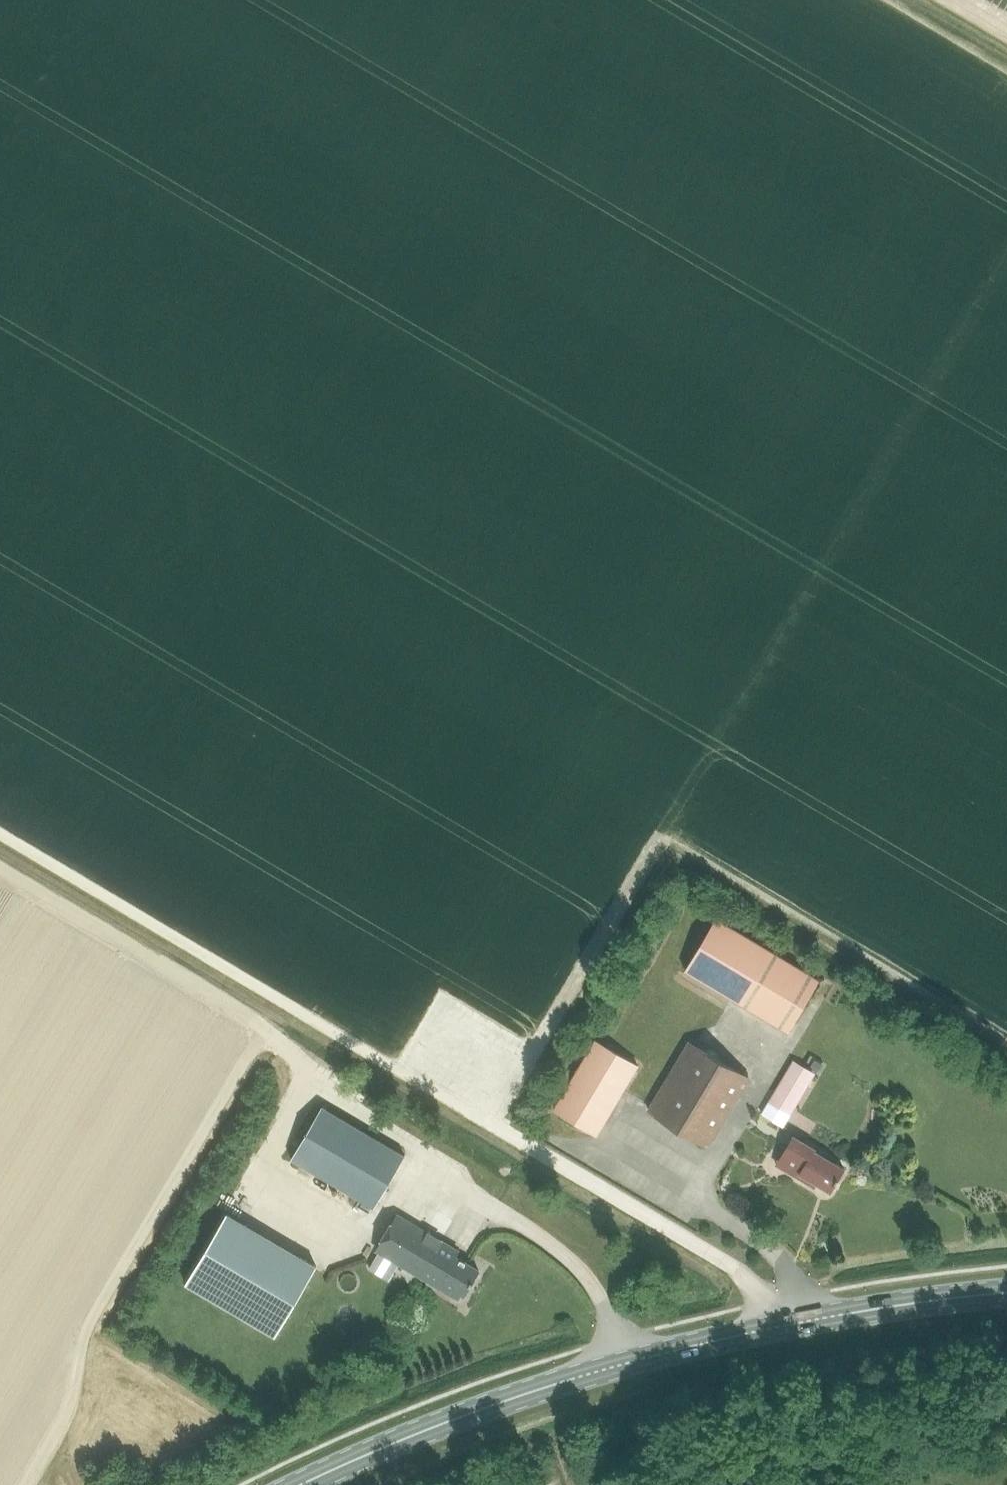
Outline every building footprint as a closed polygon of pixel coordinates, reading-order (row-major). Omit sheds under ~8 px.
[(684,971),(788,1033),(820,980),(717,918),(684,971)] [(596,1135),(638,1064),(593,1037),(553,1109),(596,1135)] [(689,1042),(648,1110),(708,1145),(748,1078),(689,1042)] [(793,1061),(771,1097),(786,1106),(807,1069),(793,1061)] [(373,1207),(405,1155),(322,1106),(291,1159),(373,1207)] [(830,1191),(843,1168),(813,1150),(814,1148),(793,1135),(776,1164),(811,1185),(813,1181),(830,1191)] [(226,1214),(186,1285),(276,1337),(317,1267),(226,1214)] [(464,1295),(479,1271),(455,1256),(458,1251),(397,1215),(376,1249),(458,1298),(461,1293),(464,1295)]
